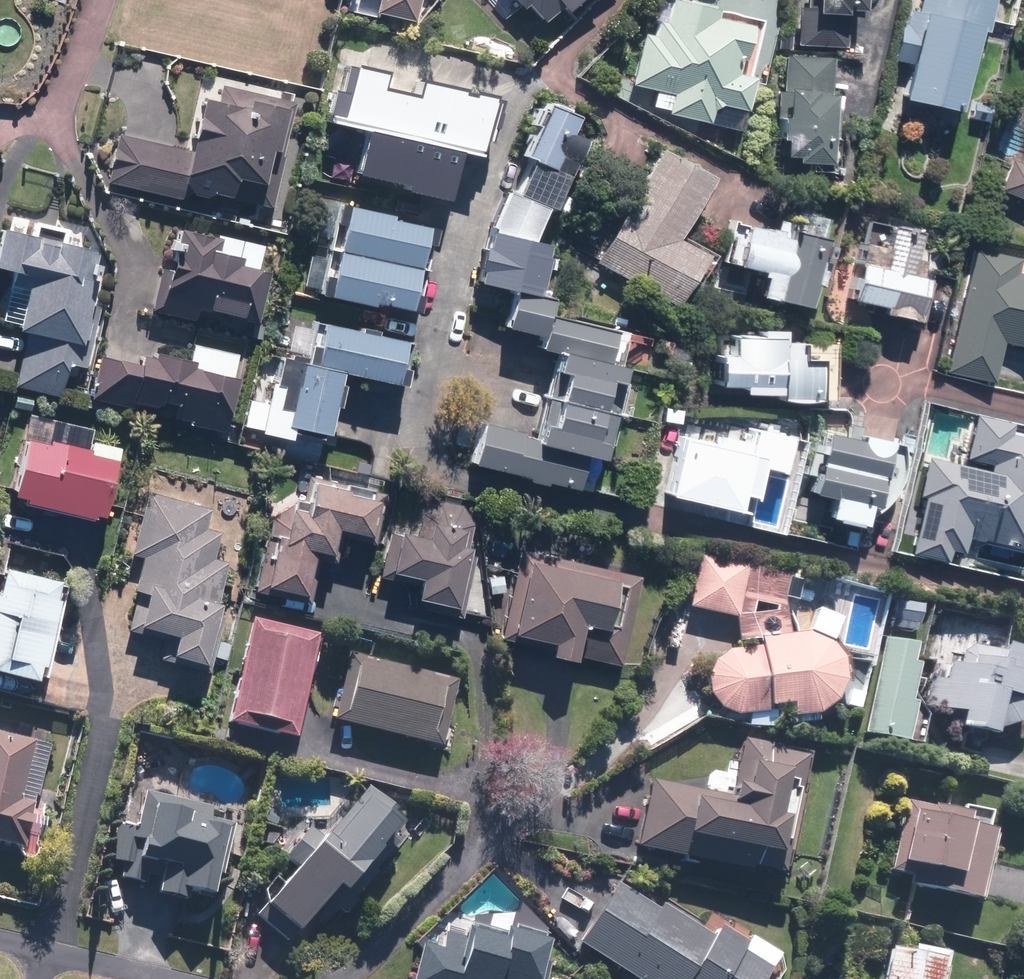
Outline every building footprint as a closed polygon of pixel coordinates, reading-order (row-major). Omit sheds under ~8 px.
[(347,11),(407,27),(414,0),(350,0),(347,11)] [(532,27),(553,4),(565,16),(580,0),(504,0),(532,27)] [(808,18),(838,20),(839,4),(864,6),(864,0),(809,0),(808,18)] [(890,62),(904,65),(895,103),(949,116),(970,30),(984,33),(992,0),(920,0),(917,13),(903,9),(890,62)] [(660,116),(734,132),(744,82),(727,79),(738,26),(706,19),(708,6),(690,3),(689,8),(661,2),(656,24),(648,23),(645,38),(635,36),(625,87),(665,95),(660,116)] [(828,60),(778,56),(772,158),(783,159),(783,165),(821,168),(822,145),(831,145),(833,115),(824,114),(828,60)] [(472,161),(485,103),(447,94),(441,120),(403,111),(405,103),(369,95),(373,77),(340,70),(334,98),(325,96),(318,127),(355,135),(345,181),(440,203),(451,156),(472,161)] [(211,198),(262,210),(286,105),(218,89),(214,106),(196,102),(185,150),(112,134),(100,182),(209,207),(211,198)] [(1000,127),(1023,138),(1023,112),(1010,106),(1000,127)] [(506,196),(494,193),(484,236),(480,253),(474,252),(469,272),(476,273),(473,285),(506,293),(529,298),(540,249),(528,246),(536,211),(543,215),(557,183),(576,140),(563,135),(568,123),(531,107),(508,161),(519,166),(506,196)] [(702,179),(652,152),(589,265),(669,309),(698,256),(669,239),(702,179)] [(994,194),(1023,208),(1023,162),(1020,170),(1008,164),(994,194)] [(382,216),(339,208),(322,300),(399,314),(415,229),(381,222),(382,216)] [(71,397),(92,307),(80,304),(92,255),(58,247),(62,231),(28,223),(25,239),(0,233),(0,275),(21,280),(8,333),(23,337),(12,383),(71,397)] [(874,318),(906,325),(927,235),(883,225),(877,251),(855,246),(842,302),(876,310),(874,318)] [(726,227),(718,265),(759,274),(753,301),(798,311),(812,245),(726,227)] [(194,311),(250,324),(261,276),(231,269),(233,259),(208,253),(211,240),(170,230),(151,311),(192,320),(194,311)] [(1023,279),(1023,274),(1023,262),(971,251),(945,372),(988,382),(996,343),(1023,349),(1023,279)] [(528,436),(473,423),(462,471),(567,494),(575,460),(587,463),(591,447),(582,445),(595,387),(606,389),(610,369),(600,367),(608,329),(538,313),(541,300),(529,298),(506,293),(497,334),(532,342),(530,352),(546,355),(542,376),(551,378),(539,431),(530,429),(528,436)] [(397,388),(406,341),(312,323),(304,365),(278,360),(268,411),(281,414),(278,431),(316,438),(328,375),(397,388)] [(792,345),(771,344),(771,333),(751,332),(751,338),(727,337),(726,359),(710,358),(709,365),(704,364),(703,384),(709,385),(709,390),(734,391),(734,396),(767,398),(767,405),(807,406),(809,363),(791,362),(792,345)] [(132,366),(97,358),(88,399),(217,429),(235,355),(187,344),(183,360),(136,349),(132,366)] [(94,521),(103,511),(116,452),(84,445),(87,429),(23,415),(3,500),(94,521)] [(967,422),(957,467),(926,461),(906,553),(951,562),(957,535),(1013,547),(1020,515),(1023,516),(1023,440),(1020,440),(1021,434),(967,422)] [(647,504),(728,521),(737,474),(763,480),(772,438),(717,427),(714,442),(704,440),(701,452),(660,444),(647,504)] [(819,434),(806,495),(821,498),(816,522),(862,531),(879,446),(819,434)] [(307,474),(298,514),(282,510),(276,538),(265,535),(252,590),(295,600),(305,555),(317,558),(325,528),(360,536),(371,490),(307,474)] [(210,660),(221,662),(225,644),(215,642),(222,612),(207,608),(219,564),(204,560),(211,533),(194,528),(200,506),(143,492),(128,553),(137,555),(128,591),(140,594),(131,630),(166,639),(161,658),(208,670),(210,660)] [(409,603),(448,612),(470,508),(436,501),(416,513),(411,541),(391,537),(383,574),(414,581),(409,603)] [(518,550),(498,636),(541,646),(538,660),(565,666),(568,653),(615,664),(635,578),(518,550)] [(724,718),(727,719),(759,718),(759,712),(782,711),(782,724),(801,723),(804,722),(807,721),(810,720),(813,719),(816,717),(819,715),(821,713),(823,710),(826,708),(827,705),(829,702),(830,699),(832,696),(833,693),(833,690),(834,687),(834,683),(834,680),(833,677),(833,673),(832,670),(831,667),(829,664),(828,661),(826,659),(824,656),(822,653),(819,651),(817,649),(814,647),(811,646),(808,644),(805,643),(802,642),(799,642),(781,642),(780,604),(776,604),(783,578),(697,556),(685,607),(732,619),(733,645),(754,645),(754,650),(725,651),(723,652),(720,653),(718,654),(716,656),(714,657),(712,659),(710,661),(708,663),(707,665),(705,667),(704,670),(703,672),(702,674),(702,677),(701,679),(701,682),(701,685),(701,687),(701,690),(701,692),(702,695),(703,697),(704,700),(705,702),(706,704),(708,706),(710,708),(711,710),(713,712),(715,714),(717,715),(720,716),(722,717),(724,718)] [(0,570),(0,676),(32,684),(57,584),(0,570)] [(914,609),(890,603),(883,629),(908,635),(914,609)] [(312,638),(247,621),(219,726),(284,743),(312,638)] [(903,667),(907,648),(879,642),(857,740),(898,750),(908,705),(901,704),(909,668),(903,667)] [(978,743),(988,701),(1017,708),(1023,676),(1023,656),(995,650),(992,666),(966,660),(963,671),(942,666),(938,684),(928,681),(921,711),(949,718),(945,735),(978,743)] [(454,683),(348,658),(332,725),(438,750),(454,683)] [(43,801),(33,798),(46,747),(0,734),(0,851),(23,857),(27,842),(32,843),(43,801)] [(722,802),(644,784),(629,850),(770,882),(793,781),(744,769),(738,793),(725,790),(722,802)] [(341,890),(348,897),(398,840),(390,833),(399,822),(363,791),(319,842),(305,830),(284,855),(297,867),(260,910),(290,936),(326,893),(333,899),(341,890)] [(209,905),(230,825),(205,819),(208,808),(145,792),(127,860),(193,877),(187,899),(209,905)] [(975,900),(990,836),(960,829),(962,819),(904,805),(889,871),(935,881),(932,897),(967,905),(968,899),(975,900)] [(776,951),(716,910),(701,932),(663,906),(658,914),(615,886),(575,946),(624,978),(775,978),(778,975),(776,951)] [(545,963),(536,961),(543,936),(510,927),(507,938),(445,921),(436,953),(412,946),(403,978),(540,978),(545,963)] [(944,955),(911,948),(909,956),(880,950),(874,978),(938,978),(944,955)]
